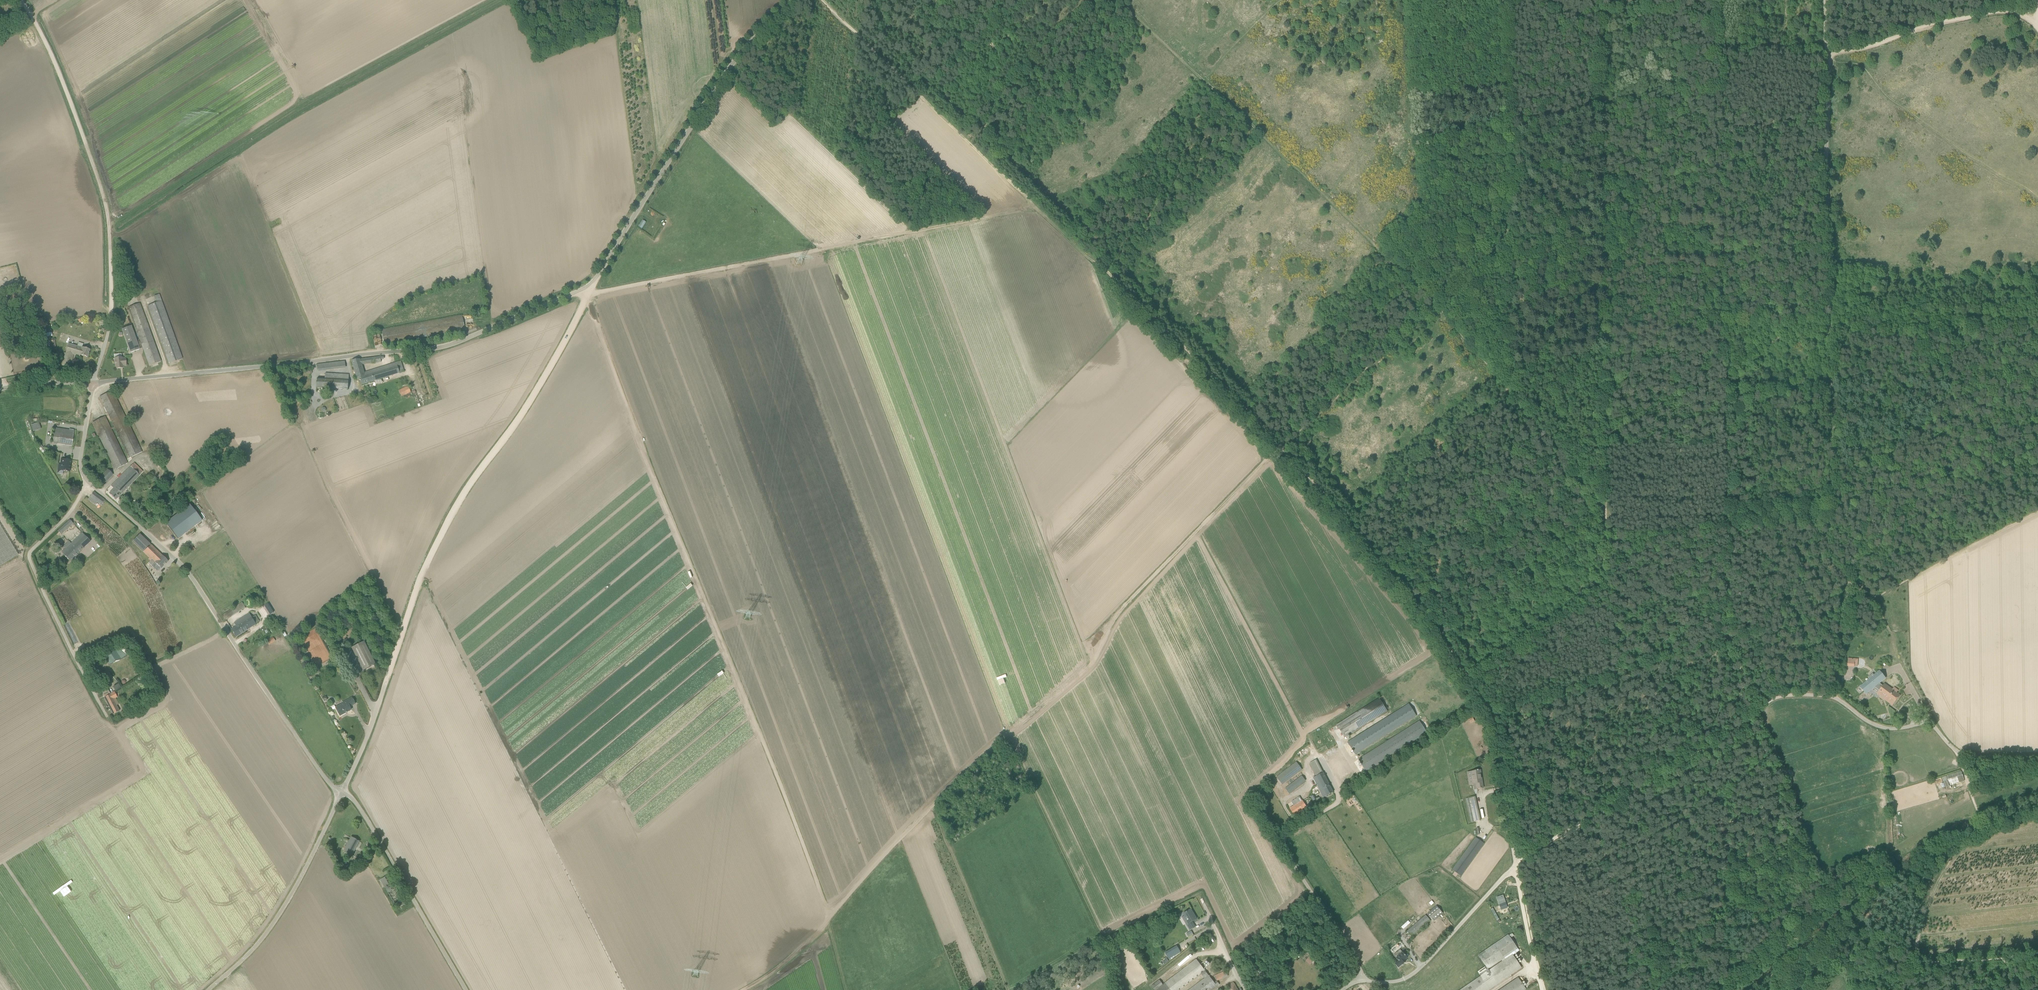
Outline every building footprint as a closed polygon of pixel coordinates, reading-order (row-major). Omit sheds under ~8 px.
[(182,359),(161,301),(159,295),(154,296),(157,303),(148,306),(169,364),(182,359)] [(128,307),(149,366),(161,361),(140,303),(128,307)] [(465,329),(462,316),(382,331),(385,344),(421,337),(421,338),(422,338),(422,337),(465,329)] [(131,326),(126,328),(122,329),(130,353),(140,349),(138,345),(131,326)] [(640,334),(631,337),(633,343),(642,340),(640,334)] [(66,352),(62,366),(70,368),(73,355),(80,357),(80,355),(87,357),(90,350),(82,347),(83,344),(78,343),(77,346),(68,344),(66,352)] [(379,368),(364,373),(362,365),(384,362),(384,356),(352,360),(357,379),(359,378),(361,385),(404,372),(401,361),(378,368),(379,368)] [(122,358),(121,358),(114,358),(115,369),(121,368),(121,366),(126,366),(125,358),(122,358)] [(318,370),(346,366),(345,361),(317,365),(318,370)] [(317,378),(317,388),(348,389),(349,375),(325,373),(325,379),(317,378)] [(411,392),(408,386),(404,388),(399,390),(401,396),(411,392)] [(142,451),(113,390),(100,396),(115,426),(111,428),(105,416),(93,422),(115,468),(128,462),(112,429),(115,427),(130,457),(142,451)] [(72,446),(74,431),(69,430),(69,434),(54,431),(52,443),(72,446)] [(41,445),(38,447),(43,453),(46,451),(41,445)] [(57,470),(61,471),(69,472),(71,461),(61,459),(61,465),(58,464),(57,470)] [(109,494),(116,500),(139,475),(142,472),(134,463),(111,486),(114,489),(109,494)] [(113,475),(108,469),(97,481),(102,486),(113,475)] [(93,492),(90,497),(101,505),(105,501),(93,492)] [(178,539),(202,521),(190,505),(166,523),(178,539)] [(69,519),(57,530),(61,534),(73,523),(69,519)] [(18,555),(0,526),(0,566),(18,555)] [(90,542),(82,533),(71,544),(69,541),(64,546),(66,549),(62,553),(69,561),(90,542)] [(168,562),(151,545),(140,534),(133,541),(149,558),(148,559),(150,561),(148,563),(152,566),(155,563),(161,569),(168,562)] [(239,612),(246,608),(242,602),(236,606),(239,612)] [(231,616),(228,611),(222,615),(225,620),(231,616)] [(237,627),(232,630),(236,637),(256,624),(249,614),(234,623),(237,627)] [(269,645),(276,641),(273,637),(267,641),(269,645)] [(364,641),(352,648),(363,670),(376,664),(364,641)] [(98,672),(104,681),(111,677),(105,668),(98,672)] [(1860,687),(1866,694),(1871,690),(1877,693),(1876,694),(1887,702),(1888,700),(1894,704),(1900,695),(1884,684),(1882,686),(1879,683),(1885,678),(1879,671),(1873,676),(1873,675),(1872,675),(1872,674),(1868,678),(1868,679),(1869,679),(1860,687)] [(119,704),(115,698),(113,699),(108,689),(102,693),(113,714),(119,711),(116,706),(119,704)] [(343,704),(336,708),(340,716),(351,710),(350,707),(355,704),(352,698),(343,703),(343,704)] [(1384,706),(1382,703),(1380,700),(1379,698),(1336,725),(1345,738),(1387,711),(1386,709),(1384,706)] [(1409,704),(1348,742),(1355,754),(1416,716),(1409,704)] [(1420,721),(1358,759),(1366,772),(1427,733),(1420,721)] [(1316,775),(1323,771),(1317,759),(1310,763),(1316,775)] [(1277,777),(1282,785),(1302,769),(1296,762),(1277,777)] [(1481,775),(1481,770),(1472,772),(1474,784),(1476,783),(1477,789),(1482,788),(1480,775),(1481,775)] [(1942,777),(1942,778),(1945,787),(1965,781),(1962,771),(1942,777)] [(1323,773),(1316,776),(1313,778),(1324,797),(1333,792),(1323,773)] [(1289,793),(1306,781),(1302,776),(1285,789),(1289,793)] [(1307,807),(1302,801),(1290,808),(1295,816),(1299,813),(1298,813),(1307,807)] [(1480,820),(1478,808),(1468,810),(1471,822),(1480,820)] [(344,851),(352,855),(359,841),(352,837),(344,851)] [(1456,877),(1458,874),(1461,876),(1484,843),(1476,837),(1452,870),(1455,872),(1453,874),(1456,877)] [(1505,902),(1503,895),(1496,897),(1499,904),(1505,902)] [(1443,913),(1437,906),(1427,914),(1434,921),(1443,913)] [(1195,927),(1192,922),(1197,919),(1191,909),(1184,913),(1189,922),(1186,924),(1190,930),(1195,927)] [(1431,921),(1426,915),(1407,932),(1412,937),(1431,921)] [(1148,934),(1156,929),(1153,925),(1145,930),(1148,934)] [(1518,948),(1508,935),(1478,955),(1488,969),(1518,948)] [(1181,952),(1177,946),(1165,952),(1169,959),(1181,952)] [(1407,958),(1400,949),(1394,955),(1396,958),(1398,960),(1395,963),(1399,967),(1403,964),(1402,963),(1407,958)] [(1522,968),(1513,954),(1460,989),(1489,989),(1522,968)] [(1310,955),(1308,958),(1312,963),(1314,965),(1317,962),(1310,955)] [(1163,985),(1159,980),(1151,986),(1155,989),(1180,989),(1201,974),(1205,971),(1196,959),(1163,985)] [(1214,983),(1209,975),(1205,971),(1201,974),(1205,978),(1189,989),(1212,989),(1217,986),(1220,984),(1217,981),(1214,983)] [(1226,971),(1215,976),(1217,980),(1228,976),(1226,971)] [(1500,989),(1525,989),(1526,989),(1518,977),(1500,989)]
